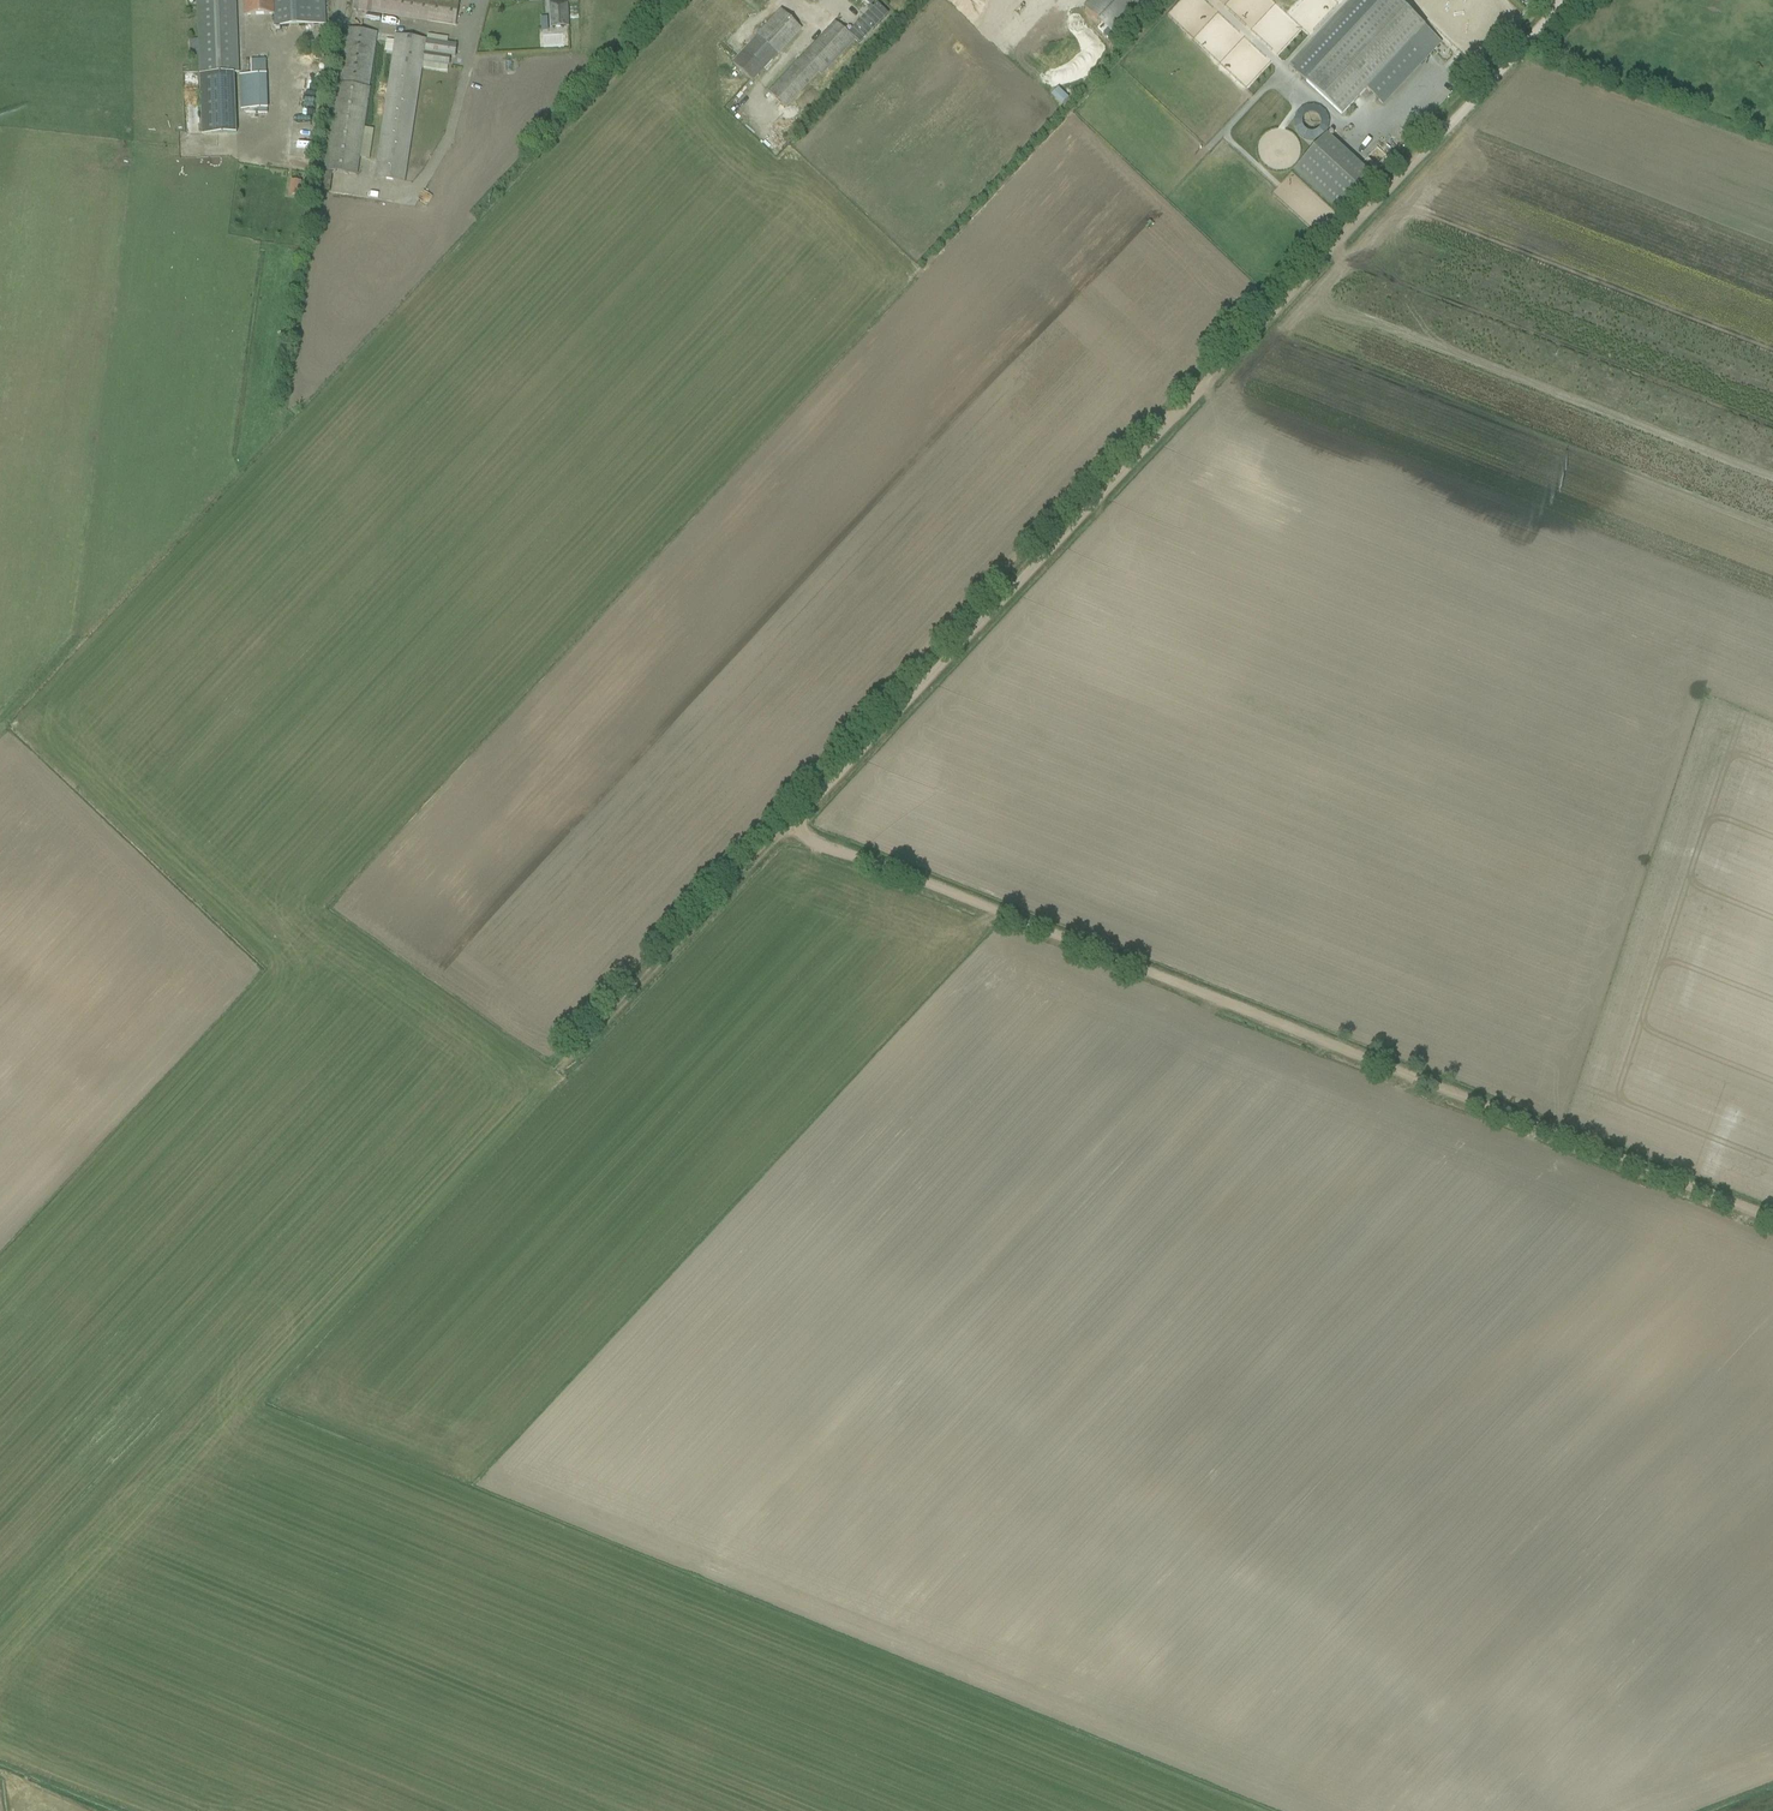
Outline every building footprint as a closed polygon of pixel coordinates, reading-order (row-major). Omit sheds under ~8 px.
[(199,75),(233,74),(239,74),(236,0),(195,0),(199,75)] [(244,15),(244,16),(274,15),(274,27),(326,25),(325,0),(244,0),(244,15)] [(352,10),(456,25),(457,18),(459,2),(449,0),(353,0),(352,10)] [(1084,8),(1102,24),(1097,29),(1112,43),(1117,38),(1153,0),(1091,0),(1084,8)] [(1441,42),(1395,0),(1352,0),(1289,67),(1341,116),(1366,89),(1382,105),(1441,42)] [(549,3),(551,28),(569,27),(568,1),(549,3)] [(877,3),(848,33),(859,44),(888,14),(877,3)] [(802,29),(780,9),(732,62),(753,81),(802,29)] [(855,40),(835,20),(769,92),(785,108),(819,73),(821,75),(855,40)] [(346,29),(338,84),(336,84),(320,190),(330,192),(332,174),(357,176),(360,158),(369,159),(373,129),(364,128),(369,89),(377,33),(346,29)] [(456,45),(396,36),(375,178),(405,183),(423,62),(449,66),(450,56),(455,57),(456,45)] [(303,136),(296,136),(296,145),(312,144),(312,129),(302,129),(303,136)] [(1293,170),(1337,210),(1370,174),(1326,135),(1293,170)] [(288,146),(288,155),(310,156),(311,147),(288,146)]
